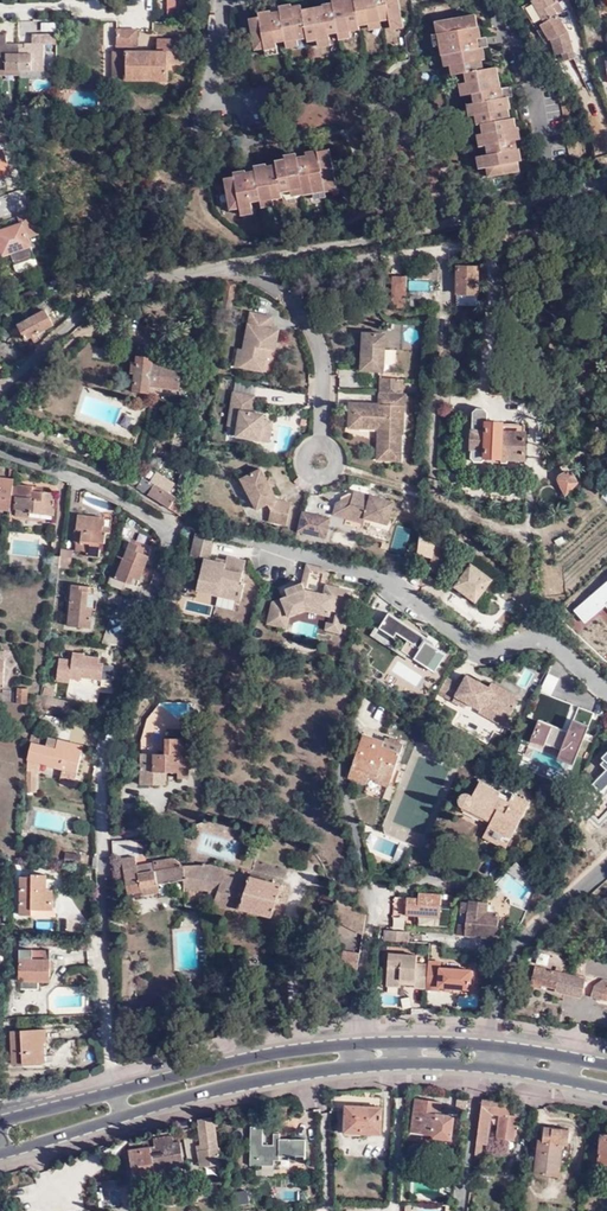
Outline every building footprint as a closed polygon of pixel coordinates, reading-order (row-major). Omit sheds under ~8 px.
[(161,13),(176,13),(176,0),(161,0),(161,13)] [(400,0),(341,0),(332,2),(332,0),(323,0),(324,5),(302,10),(301,4),(292,6),(293,8),(280,10),(279,6),(275,7),(270,8),(271,10),(271,14),(259,17),(249,19),(255,49),(265,48),(265,49),(277,47),(276,43),(276,39),(285,37),(285,41),(286,42),(298,40),(306,38),(307,42),(317,40),(317,42),(331,39),(330,34),(329,31),(337,29),(337,33),(351,31),(360,29),(359,25),(369,23),(381,21),(380,16),(390,15),(391,19),(391,22),(404,20),(400,0)] [(531,2),(544,23),(540,26),(542,28),(547,36),(542,40),(543,40),(546,43),(548,44),(554,43),(558,54),(564,52),(566,60),(577,57),(571,37),(568,38),(566,32),(569,31),(554,5),(559,1),(558,0),(533,0),(531,2)] [(478,10),(442,18),(444,30),(437,32),(442,55),(447,54),(450,65),(452,75),(465,73),(467,81),(466,81),(468,94),(474,93),(478,92),(479,100),(475,101),(474,101),(476,114),(478,124),(482,123),(484,133),(486,144),(487,144),(492,143),(493,153),(489,153),(485,154),(487,166),(489,177),(522,171),(520,161),(524,160),(521,148),(525,147),(524,142),(524,139),(523,139),(519,140),(516,126),(518,126),(516,117),(512,118),(510,109),(509,109),(506,95),(511,94),(510,90),(509,86),(503,87),(498,66),(486,68),(484,58),(482,47),(485,46),(487,45),(486,40),(486,36),(483,37),(480,37),(477,25),(481,24),(478,10)] [(405,27),(404,20),(391,22),(393,29),(405,27)] [(547,36),(542,28),(537,31),(542,40),(547,36)] [(352,36),(351,31),(337,33),(340,39),(352,36)] [(140,32),(118,32),(118,48),(139,48),(140,32)] [(50,34),(31,34),(31,42),(24,42),(24,48),(18,48),(12,48),(12,42),(5,42),(5,34),(0,34),(0,69),(18,69),(43,69),(43,44),(50,44),(50,34)] [(331,39),(317,42),(319,47),(331,44),(331,39)] [(127,71),(127,82),(169,82),(169,66),(183,66),(183,42),(159,42),(159,54),(114,54),(114,71),(127,71)] [(277,47),(265,49),(266,56),(279,53),(277,47)] [(114,82),(127,82),(127,71),(114,71),(114,82)] [(58,107),(66,107),(66,96),(58,96),(58,107)] [(58,115),(67,115),(66,107),(58,107),(58,115)] [(326,185),(339,183),(332,147),(319,150),(319,152),(308,154),(308,151),(307,148),(302,149),(297,150),(297,153),(298,156),(286,158),(286,157),(275,159),(276,164),(267,165),(268,167),(255,169),(255,165),(254,164),(250,165),(247,166),(247,169),(248,174),(235,176),(225,178),(231,208),(241,207),(241,208),(253,206),(252,201),(252,198),(261,196),(261,199),(262,201),(274,199),(283,197),(282,192),(292,190),(304,188),(306,193),(327,189),(326,185)] [(12,173),(4,150),(0,151),(0,177),(12,173)] [(480,167),(487,166),(485,154),(478,155),(480,167)] [(275,204),(274,199),(262,201),(263,207),(275,204)] [(254,211),(253,206),(241,208),(242,214),(254,211)] [(18,218),(31,214),(30,210),(17,215),(18,218)] [(26,237),(38,233),(31,214),(18,218),(20,223),(21,222),(26,237)] [(33,266),(35,263),(26,237),(21,222),(0,230),(0,247),(2,254),(9,251),(16,269),(20,271),(33,266)] [(432,279),(432,270),(414,269),(414,279),(432,279)] [(474,293),(475,270),(456,269),(455,293),(474,293)] [(27,299),(56,283),(55,279),(54,276),(24,292),(27,299)] [(393,276),(392,294),(405,295),(406,276),(393,276)] [(230,311),(237,282),(227,281),(221,309),(227,311),(230,311)] [(14,305),(27,299),(24,292),(12,299),(14,305)] [(405,295),(392,294),(392,306),(405,307),(405,296),(405,295)] [(405,296),(405,307),(417,307),(417,294),(411,294),(411,296),(405,296)] [(46,309),(16,324),(24,339),(29,336),(33,342),(39,338),(36,333),(53,324),(46,309)] [(250,311),(242,349),(239,367),(262,371),(265,357),(266,348),(270,349),(274,349),(279,328),(270,327),(272,315),(250,311)] [(362,332),(360,369),(383,371),(385,333),(362,332)] [(239,367),(242,349),(237,348),(234,366),(239,367)] [(177,389),(180,366),(152,364),(152,358),(136,355),(135,362),(130,361),(129,372),(133,373),(131,390),(148,392),(149,386),(177,389)] [(380,377),(379,391),(405,392),(404,378),(380,377)] [(236,425),(234,434),(268,440),(270,427),(260,426),(261,418),(262,413),(251,411),(254,394),(231,390),(226,423),(236,425)] [(403,434),(405,392),(379,391),(379,403),(349,403),(348,427),(376,429),(375,461),(401,461),(401,434),(403,434)] [(523,459),(524,423),(487,421),(487,412),(484,408),(477,407),(473,412),(471,456),(475,462),(481,462),(485,458),(497,458),(500,463),(506,463),(510,459),(523,459)] [(261,418),(260,426),(270,427),(271,420),(261,418)] [(183,503),(189,466),(183,466),(179,486),(180,486),(179,502),(183,503)] [(269,487),(265,479),(260,469),(240,479),(255,509),(266,504),(270,511),(268,521),(286,525),(291,502),(275,499),(269,487)] [(565,497),(580,483),(572,471),(565,470),(558,476),(556,481),(565,497)] [(10,511),(12,495),(13,484),(14,479),(1,477),(0,483),(0,510),(10,511)] [(270,477),(265,479),(269,487),(273,485),(270,477)] [(136,488),(179,515),(181,506),(173,501),(175,498),(143,478),(136,488)] [(33,485),(17,484),(16,495),(14,509),(15,509),(28,510),(29,513),(54,516),(56,493),(42,491),(32,490),(33,486),(33,485)] [(333,516),(346,519),(347,514),(364,519),(386,525),(393,503),(353,492),(350,503),(344,500),(336,504),(333,516)] [(324,538),(328,520),(300,513),(296,531),(324,538)] [(347,514),(346,519),(363,524),(364,519),(347,514)] [(77,517),(76,529),(81,529),(80,542),(76,542),(75,550),(89,552),(89,556),(98,556),(100,541),(105,541),(106,532),(109,532),(109,528),(103,527),(104,518),(77,517)] [(450,530),(437,527),(434,540),(429,559),(427,569),(430,574),(439,576),(450,530)] [(192,548),(210,553),(214,537),(196,533),(192,548)] [(429,559),(434,540),(419,537),(415,555),(429,559)] [(136,584),(146,557),(142,556),(144,549),(130,544),(118,577),(112,575),(109,583),(122,588),(125,580),(136,584)] [(72,549),(61,548),(60,556),(59,566),(70,567),(72,549)] [(203,558),(209,559),(210,553),(192,548),(190,555),(203,558)] [(48,574),(58,575),(59,566),(60,556),(50,555),(48,574)] [(195,589),(239,600),(244,582),(240,581),(245,560),(226,555),(225,559),(224,563),(214,560),(209,559),(203,558),(195,589)] [(475,601),(491,580),(471,565),(455,587),(475,601)] [(304,580),(325,585),(328,571),(307,566),(304,580)] [(575,610),(586,623),(606,605),(606,582),(575,610)] [(86,607),(89,585),(71,583),(67,624),(89,627),(92,608),(86,607)] [(336,615),(344,617),(349,592),(326,586),(324,597),(303,593),(301,586),(285,592),(287,600),(271,605),(267,625),(284,629),(286,619),(304,613),(327,618),(328,613),(336,615)] [(380,628),(377,626),(371,635),(413,662),(415,659),(436,672),(447,654),(432,645),(434,642),(389,613),(380,628)] [(336,615),(333,627),(326,625),(325,633),(339,636),(344,617),(336,615)] [(58,685),(70,687),(71,679),(82,681),(83,677),(102,680),(100,692),(110,693),(114,666),(99,664),(100,658),(86,656),(86,654),(75,653),(74,660),(63,658),(58,685)] [(463,685),(448,677),(440,692),(455,701),(457,696),(469,702),(482,709),(481,712),(493,719),(499,708),(512,715),(521,698),(500,687),(498,691),(490,687),(468,675),(463,685)] [(71,679),(70,687),(70,688),(99,693),(100,692),(102,680),(83,677),(82,681),(71,679)] [(490,687),(498,691),(500,687),(493,682),(490,687)] [(16,688),(17,702),(28,701),(27,687),(16,688)] [(44,696),(54,698),(55,691),(45,689),(44,696)] [(36,700),(57,705),(58,700),(54,698),(44,696),(37,694),(36,700)] [(457,696),(455,701),(466,707),(469,702),(457,696)] [(73,709),(75,704),(58,700),(57,705),(73,709)] [(499,708),(493,719),(506,726),(512,715),(499,708)] [(556,764),(573,770),(594,713),(579,708),(569,732),(538,721),(529,745),(543,750),(544,746),(560,751),(556,764)] [(390,782),(404,742),(383,735),(382,737),(362,729),(346,773),(365,780),(367,774),(390,782)] [(32,734),(30,744),(31,744),(28,759),(25,796),(33,796),(36,776),(34,775),(34,772),(38,772),(39,761),(50,763),(49,765),(63,768),(61,780),(75,783),(81,758),(75,757),(76,754),(67,752),(57,749),(59,741),(32,734)] [(141,785),(161,785),(161,771),(166,771),(178,771),(178,778),(188,778),(190,739),(167,738),(166,754),(142,753),(141,785)] [(69,743),(59,741),(57,749),(67,752),(69,743)] [(594,784),(602,792),(606,787),(606,771),(594,784)] [(75,783),(61,780),(59,785),(74,788),(75,783)] [(460,808),(462,809),(466,808),(491,820),(489,823),(483,835),(506,848),(530,801),(502,786),(499,791),(480,780),(469,801),(468,797),(464,796),(460,795),(457,798),(455,801),(456,804),(458,806),(460,808)] [(466,808),(462,809),(489,823),(491,820),(466,808)] [(113,840),(114,857),(135,857),(136,841),(113,840)] [(63,864),(79,866),(80,855),(64,853),(63,864)] [(185,880),(185,864),(169,860),(153,863),(153,865),(151,865),(152,873),(136,874),(135,867),(134,859),(121,861),(127,895),(140,893),(140,896),(158,893),(157,885),(185,880)] [(185,880),(185,889),(216,891),(215,901),(272,917),(282,885),(209,864),(185,864),(185,880)] [(151,865),(135,867),(136,874),(152,873),(151,865)] [(33,909),(53,910),(54,890),(48,890),(48,876),(33,875),(32,878),(22,878),(20,915),(33,916),(33,909)] [(438,917),(441,893),(418,892),(417,897),(405,896),(403,914),(438,917)] [(332,918),(361,932),(363,914),(354,909),(335,899),(332,918)] [(499,912),(494,911),(488,911),(489,904),(489,901),(469,900),(469,901),(461,901),(460,912),(467,912),(466,924),(458,924),(457,935),(496,938),(499,912)] [(393,916),(393,927),(405,927),(405,916),(393,916)] [(381,939),(405,941),(406,930),(382,929),(381,939)] [(346,948),(343,966),(356,967),(359,950),(346,948)] [(22,981),(38,981),(51,981),(51,951),(19,950),(19,981),(22,981)] [(410,987),(424,988),(426,965),(413,963),(414,955),(386,952),(383,984),(397,986),(397,983),(410,984),(410,987)] [(426,965),(424,988),(436,990),(436,986),(441,987),(449,987),(468,989),(469,969),(438,967),(438,962),(426,961),(426,965)] [(582,997),(582,993),(584,985),(586,979),(535,966),(530,985),(540,987),(542,984),(555,987),(554,990),(582,997)] [(593,995),(593,996),(606,1000),(606,980),(603,979),(595,984),(594,988),(593,995)] [(582,993),(593,995),(594,988),(584,985),(582,993)] [(46,1041),(45,1031),(12,1032),(13,1064),(43,1063),(43,1041),(46,1041)] [(333,1096),(334,1112),(345,1112),(345,1136),(384,1136),(384,1100),(333,1096)] [(415,1096),(409,1139),(431,1143),(432,1136),(450,1138),(454,1113),(438,1111),(440,1100),(415,1096)] [(482,1100),(474,1156),(485,1157),(491,1113),(500,1115),(496,1138),(515,1140),(518,1117),(509,1115),(510,1104),(482,1100)] [(217,1124),(216,1117),(199,1120),(202,1134),(204,1134),(207,1150),(203,1151),(205,1162),(221,1160),(214,1124),(217,1124)] [(252,1126),(252,1145),(257,1145),(257,1159),(276,1160),(275,1155),(280,1155),(280,1160),(307,1160),(307,1139),(280,1139),(274,1138),(274,1145),(264,1144),(264,1127),(252,1126)] [(538,1138),(533,1172),(556,1175),(557,1163),(567,1165),(570,1144),(567,1143),(569,1130),(544,1126),(543,1139),(538,1138)] [(602,1134),(600,1150),(587,1148),(583,1172),(598,1174),(599,1164),(606,1165),(606,1135),(602,1134)] [(157,1180),(155,1170),(184,1165),(181,1142),(174,1143),(173,1136),(155,1140),(156,1147),(142,1149),(141,1144),(129,1146),(130,1151),(129,1151),(133,1183),(157,1180)] [(257,1145),(252,1145),(251,1165),(275,1166),(276,1160),(257,1159),(257,1145)] [(206,1186),(192,1189),(189,1189),(191,1198),(207,1195),(206,1186)]
